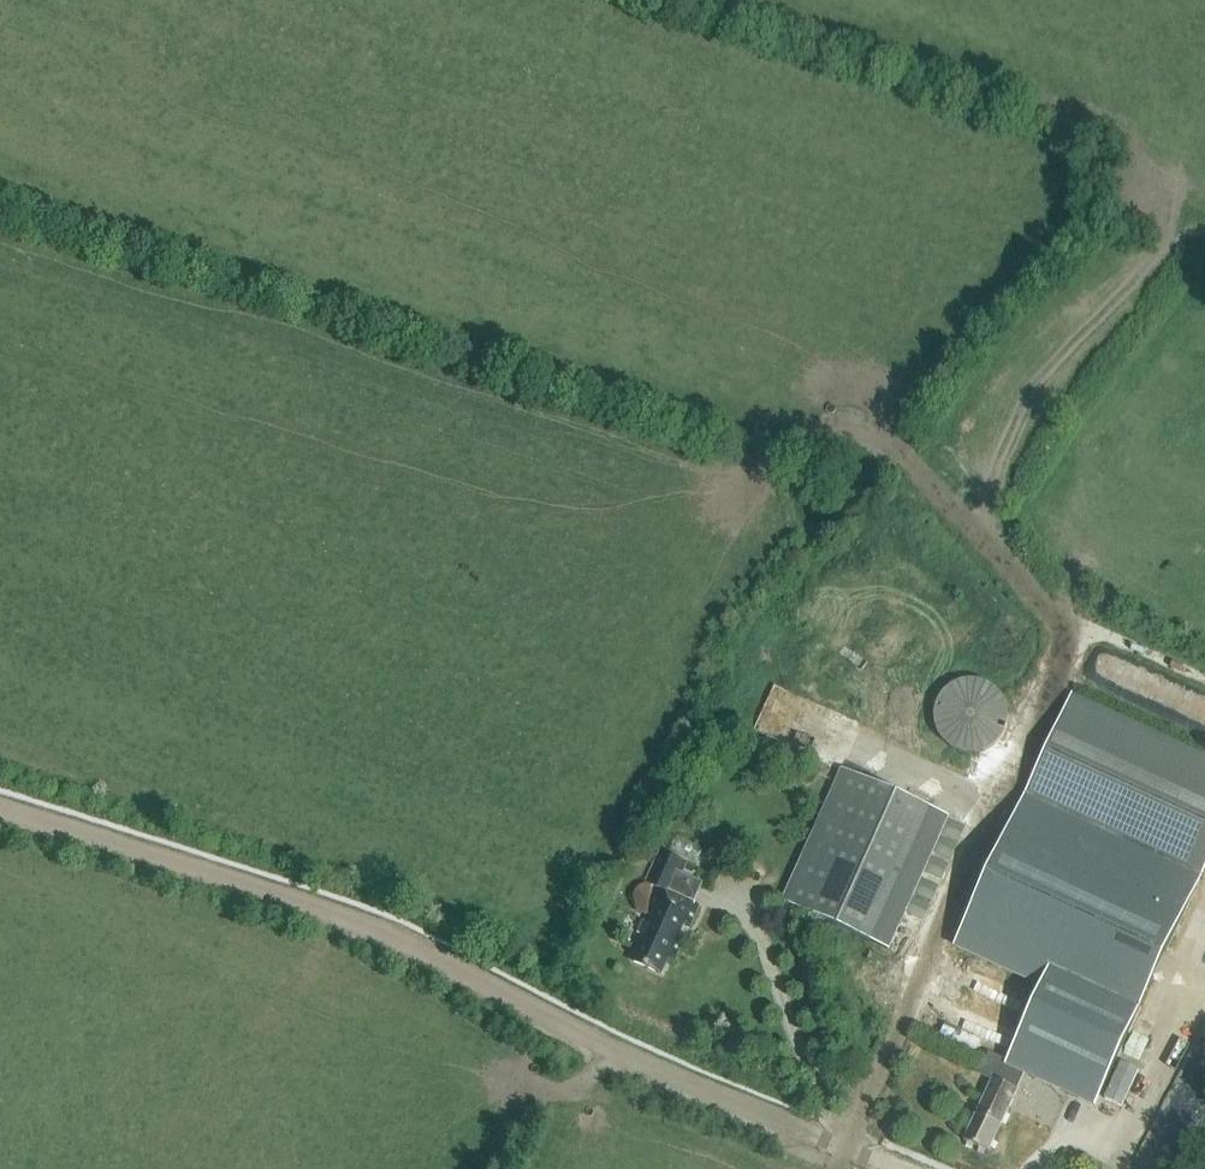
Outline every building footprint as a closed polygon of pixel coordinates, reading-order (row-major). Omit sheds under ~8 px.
[(971,756),(979,755),(985,753),(992,750),(998,745),(1004,739),(1007,733),(1010,726),(1011,717),(1010,709),(1008,703),(1005,696),(1000,690),(994,685),(987,681),(980,678),(972,677),(964,678),(956,681),(950,684),(943,689),(938,696),(935,702),(933,708),(932,716),(933,724),(935,732),(939,739),(944,745),(950,750),(956,753),(963,755),(971,756)] [(956,946),(1043,986),(1008,1062),(1027,1071),(1026,1073),(1095,1105),(1201,876),(1204,867),(1204,757),(1072,695),(1026,795),(956,946)] [(842,770),(782,902),(871,942),(930,810),(842,770)] [(647,881),(660,887),(636,940),(642,942),(633,960),(662,973),(670,955),(676,958),(685,937),(680,935),(685,924),(690,926),(700,904),(666,889),(675,870),(681,873),(687,861),(661,849),(647,881)] [(993,1079),(964,1141),(989,1152),(1026,1073),(1027,1071),(1008,1062),(990,1054),(980,1074),(993,1079)]
